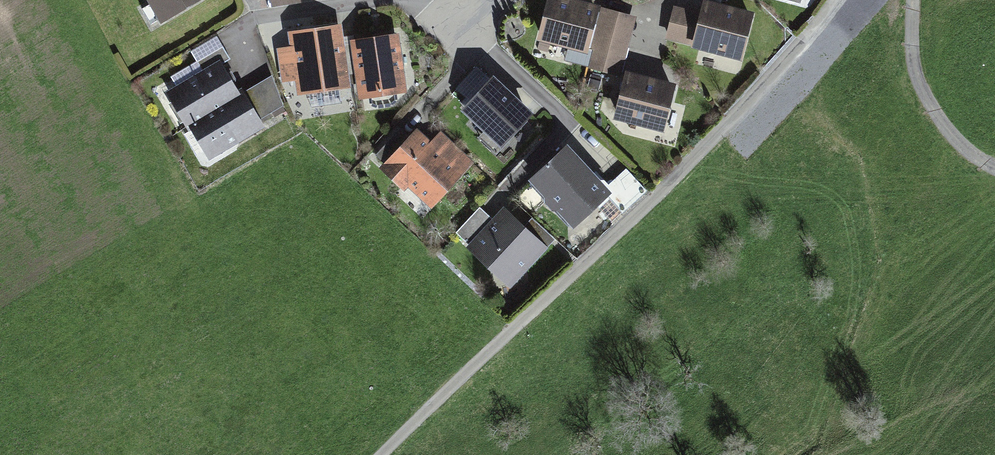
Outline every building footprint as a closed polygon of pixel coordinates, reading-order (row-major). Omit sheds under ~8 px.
[(148,6),(141,10),(151,29),(202,0),(144,0),(148,6)] [(562,0),(547,0),(536,45),(588,58),(600,9),(562,0)] [(696,13),(673,7),(665,40),(691,47),(690,51),(742,64),(755,15),(704,3),(702,11),(697,10),(696,13)] [(636,17),(602,9),(587,70),(620,78),(636,17)] [(353,88),(342,25),(286,35),(297,98),(353,88)] [(401,34),(355,42),(364,101),(410,94),(401,34)] [(240,96),(221,66),(230,61),(222,49),(197,65),(203,75),(164,97),(206,167),(264,130),(259,124),(283,108),(271,78),(240,96)] [(678,88),(626,75),(614,123),(665,136),(678,88)] [(533,118),(492,80),(460,115),(501,152),(533,118)] [(430,144),(416,131),(409,138),(400,131),(376,158),(383,165),(377,171),(402,194),(407,189),(431,213),(474,164),(441,132),(430,144)] [(607,188),(567,148),(528,185),(574,234),(606,203),(618,216),(645,190),(626,170),(607,188)] [(523,226),(504,209),(493,221),(479,209),(457,234),(469,245),(466,249),(510,289),(555,239),(531,217),(523,226)]
